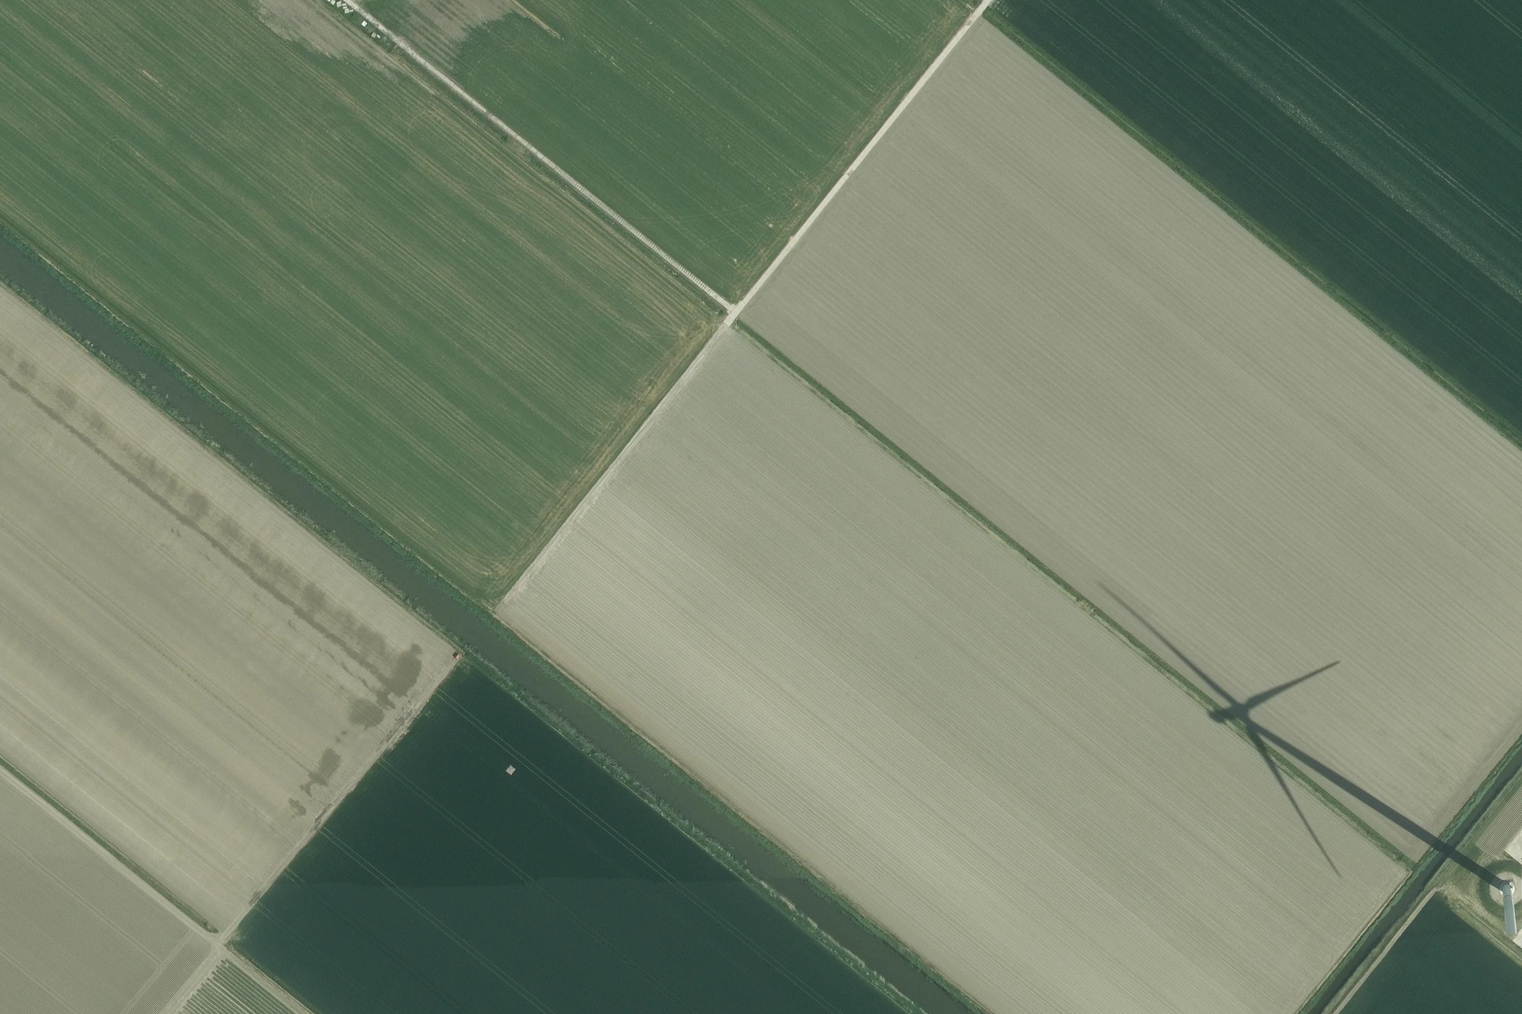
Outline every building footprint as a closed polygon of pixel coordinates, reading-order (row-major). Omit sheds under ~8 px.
[(1502,888),(1502,889),(1502,890),(1502,891),(1503,892),(1503,893),(1504,893),(1505,894),(1506,894),(1507,894),(1508,894),(1509,894),(1510,894),(1510,893),(1511,893),(1511,892),(1512,891),(1512,890),(1512,889),(1512,888),(1511,887),(1511,886),(1510,885),(1509,885),(1508,884),(1507,884),(1506,884),(1505,885),(1504,885),(1503,886),(1503,887),(1502,888)]
